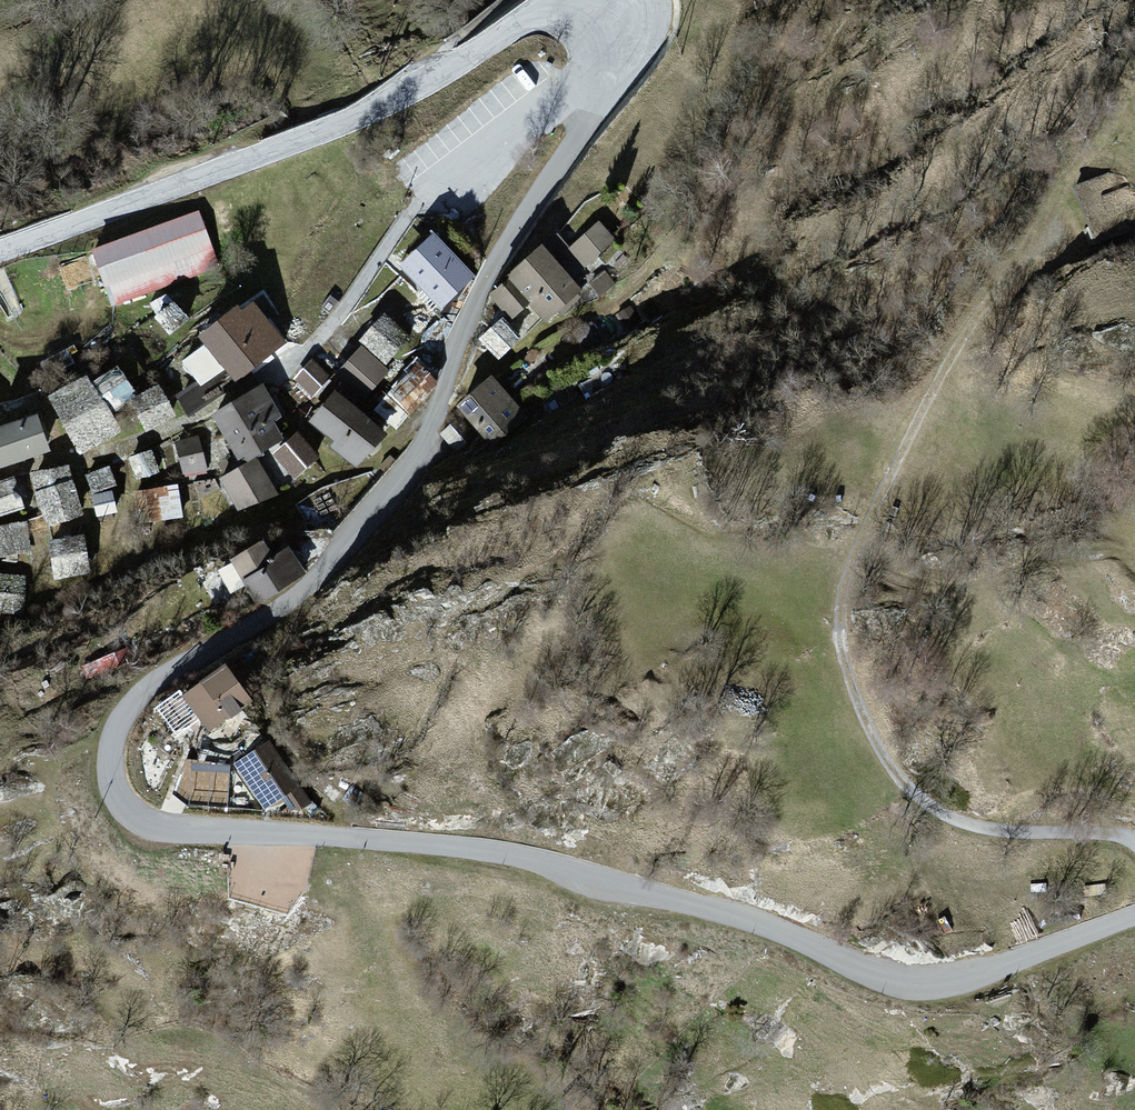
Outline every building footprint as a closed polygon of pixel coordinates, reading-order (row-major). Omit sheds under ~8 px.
[(1117,187),(1109,169),(1074,184),(1092,227),(1134,209),(1134,196),(1129,182),(1117,187)] [(196,214),(97,252),(115,300),(214,262),(196,214)] [(597,222),(568,249),(588,269),(616,242),(597,222)] [(436,235),(404,265),(443,306),(475,276),(436,235)] [(543,248),(490,298),(511,319),(527,304),(547,325),(583,291),(543,248)] [(600,295),(613,284),(604,272),(590,283),(600,295)] [(186,319),(174,304),(157,317),(170,332),(186,319)] [(238,306),(201,335),(208,343),(184,361),(200,383),(179,397),(189,415),(238,381),(284,344),(253,305),(243,312),(238,306)] [(639,322),(630,308),(617,315),(626,329),(639,322)] [(385,317),(363,341),(385,361),(407,337),(385,317)] [(499,319),(479,339),(500,360),(520,340),(499,319)] [(363,349),(341,374),(365,395),(387,371),(363,349)] [(330,377),(313,360),(293,379),(310,397),(330,377)] [(418,365),(392,392),(411,410),(437,383),(418,365)] [(117,368),(98,382),(115,407),(135,393),(117,368)] [(87,378),(52,398),(82,450),(117,429),(87,378)] [(493,447),(526,419),(492,378),(459,406),(493,447)] [(262,386),(214,416),(242,464),(282,439),(272,421),(279,416),(262,386)] [(158,388),(134,401),(149,427),(172,414),(158,388)] [(334,394),(313,420),(337,441),(331,447),(357,468),(384,436),(334,394)] [(0,429),(0,461),(2,465),(46,449),(34,417),(0,429)] [(299,437),(276,455),(294,476),(316,457),(299,437)] [(197,439),(177,444),(184,474),(204,469),(197,439)] [(150,452),(131,460),(138,477),(157,470),(150,452)] [(257,460),(222,479),(238,508),(275,492),(257,460)] [(108,468),(88,476),(94,492),(114,484),(108,468)] [(68,471),(31,476),(47,523),(81,513),(68,471)] [(0,484),(0,514),(23,506),(13,479),(0,484)] [(176,487),(136,493),(140,521),(180,516),(176,487)] [(111,493),(94,497),(98,514),(115,511),(111,493)] [(0,529),(0,553),(27,548),(23,525),(0,529)] [(82,539),(52,544),(57,575),(87,569),(82,539)] [(260,544),(228,562),(254,607),(305,578),(289,549),(269,560),(260,544)] [(0,577),(0,608),(19,610),(22,579),(0,577)] [(225,665),(182,696),(210,734),(252,703),(225,665)] [(269,744),(238,764),(266,807),(285,795),(295,809),(307,801),(269,744)] [(230,763),(193,761),(190,802),(227,804),(230,763)]
